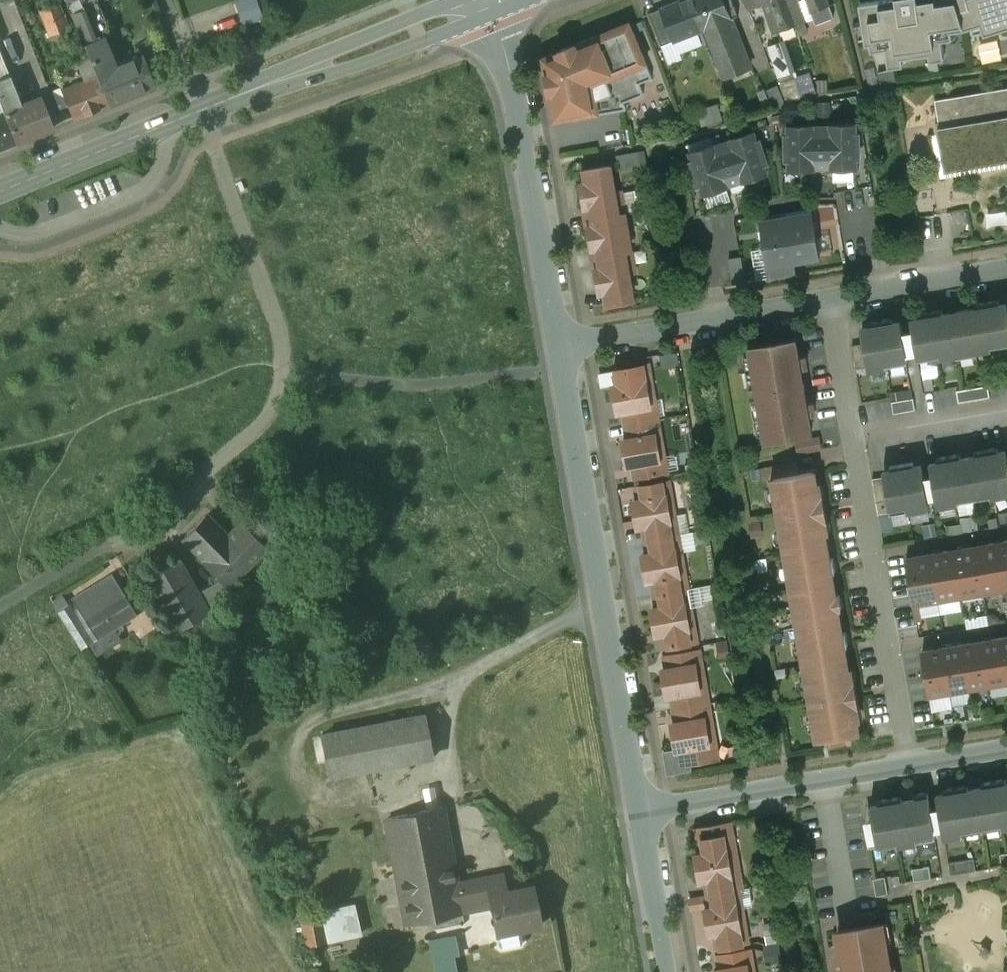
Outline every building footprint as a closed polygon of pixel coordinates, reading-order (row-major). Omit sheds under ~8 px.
[(56,0),(37,0),(50,36),(68,29),(56,0)] [(266,17),(261,0),(237,0),(245,25),(266,17)] [(650,13),(662,45),(702,30),(696,14),(694,14),(689,0),(684,0),(650,13)] [(694,14),(696,14),(702,30),(707,28),(720,63),(729,59),(734,74),(751,67),(732,18),(740,15),(734,0),(689,0),(694,14)] [(750,9),(772,0),(746,0),(750,9)] [(781,22),(776,23),(780,32),(797,25),(796,23),(787,0),(772,0),(781,22)] [(787,0),(796,22),(796,23),(797,25),(805,22),(797,0),(788,0),(787,0)] [(814,22),(833,15),(827,0),(806,0),(814,22)] [(851,5),(857,46),(860,45),(861,52),(879,51),(880,68),(901,64),(900,58),(921,56),(921,61),(941,59),(940,50),(944,50),(942,31),(954,31),(946,0),(884,0),(851,5)] [(954,31),(973,25),(976,36),(1006,26),(1006,0),(946,0),(954,31)] [(141,56),(110,69),(105,55),(108,53),(89,7),(72,13),(90,59),(109,105),(153,87),(141,56)] [(543,58),(554,122),(627,110),(625,103),(645,94),(640,84),(653,78),(631,25),(599,38),(598,35),(543,58)] [(818,91),(813,71),(797,75),(788,40),(771,44),(785,99),(818,91)] [(0,52),(0,81),(10,77),(0,52)] [(109,105),(90,59),(77,65),(84,81),(61,89),(73,119),(109,105)] [(17,107),(8,83),(0,87),(0,102),(16,142),(51,128),(39,98),(17,107)] [(763,91),(769,107),(786,100),(780,85),(763,91)] [(947,129),(941,130),(942,137),(941,142),(942,148),(945,154),(949,155),(948,160),(951,166),(957,167),(963,167),(968,164),(973,159),(975,155),(979,155),(983,152),(987,156),(993,158),(999,158),(1005,157),(1006,156),(1006,88),(936,100),(940,124),(946,123),(947,129)] [(0,102),(0,148),(16,142),(0,102)] [(720,103),(702,108),(706,121),(723,115),(720,103)] [(856,123),(833,124),(834,170),(857,169),(857,160),(860,160),(859,133),(856,133),(856,123)] [(940,124),(940,127),(937,127),(938,133),(934,134),(942,178),(1006,167),(1006,156),(1005,157),(999,158),(993,158),(987,156),(983,152),(979,155),(975,155),(973,159),(968,164),(963,167),(957,167),(951,166),(948,160),(949,155),(945,154),(942,148),(941,142),(942,137),(941,130),(947,129),(946,123),(940,124)] [(814,170),(813,124),(790,125),(790,134),(787,134),(788,161),(791,161),(791,171),(814,170)] [(832,124),(832,126),(814,127),(813,124),(814,170),(815,170),(814,168),(833,167),(833,170),(834,170),(833,124),(832,124)] [(754,131),(732,138),(746,182),(768,175),(765,166),(768,165),(760,139),(757,140),(754,131)] [(731,138),(732,141),(715,146),(714,144),(713,144),(727,188),(728,188),(727,185),(745,180),(745,182),(746,182),(732,138),(731,138)] [(713,144),(691,151),(694,160),(691,161),(699,187),(702,186),(705,195),(727,188),(713,144)] [(611,164),(585,169),(587,183),(581,184),(585,207),(592,206),(594,218),(626,213),(624,200),(618,201),(611,164)] [(626,213),(594,218),(595,225),(588,227),(592,249),(599,247),(600,256),(632,250),(626,213)] [(804,219),(803,215),(787,218),(794,262),(821,257),(814,217),(804,219)] [(787,218),(771,220),(772,224),(762,226),(768,266),(794,262),(787,218)] [(632,250),(600,256),(602,268),(595,269),(599,293),(606,292),(609,305),(635,301),(628,264),(634,263),(632,250)] [(957,359),(978,355),(977,351),(1006,346),(1006,302),(1000,304),(1000,300),(975,304),(976,308),(943,313),(942,310),(919,314),(919,318),(912,319),(913,332),(917,355),(918,361),(957,355),(957,359)] [(869,367),(869,370),(908,363),(907,356),(903,333),(901,320),(893,322),(893,319),(869,323),(869,326),(861,328),(864,343),(869,367)] [(913,332),(903,333),(907,356),(917,355),(913,332)] [(796,338),(751,346),(767,441),(813,433),(809,415),(816,414),(814,402),(807,403),(802,368),(808,367),(806,355),(799,356),(796,338)] [(869,367),(864,343),(853,345),(857,369),(869,367)] [(644,365),(617,370),(620,385),(615,386),(619,411),(624,411),(627,424),(654,420),(650,400),(655,399),(653,385),(648,385),(644,365)] [(988,386),(957,391),(959,403),(990,397),(988,386)] [(914,398),(892,402),(894,414),(916,410),(914,398)] [(654,420),(627,424),(629,439),(624,440),(628,465),(633,464),(636,479),(663,474),(660,455),(665,454),(662,439),(657,440),(654,420)] [(931,463),(938,505),(1006,493),(1006,453),(1006,450),(999,451),(999,447),(975,451),(976,455),(961,457),(961,454),(938,458),(938,461),(931,463)] [(798,462),(763,468),(765,479),(772,478),(800,473),(798,462)] [(891,469),(883,471),(884,477),(890,513),(929,507),(921,464),(914,465),(913,462),(890,466),(891,469)] [(800,473),(772,478),(804,664),(848,657),(846,645),(849,644),(846,631),(844,632),(840,608),(842,608),(840,594),(838,595),(834,571),(836,570),(834,557),(831,558),(827,533),(830,533),(821,483),(819,483),(816,470),(800,473)] [(884,477),(873,479),(879,515),(890,513),(884,477)] [(664,480),(637,485),(639,500),(635,501),(639,527),(644,526),(646,540),(674,535),(670,515),(675,515),(673,499),(668,500),(664,480)] [(227,537),(205,516),(183,539),(206,560),(203,562),(220,579),(228,586),(229,585),(266,547),(241,523),(227,537)] [(674,535),(646,540),(649,554),(644,555),(648,580),(653,579),(656,593),(683,589),(680,569),(685,568),(682,553),(677,554),(674,535)] [(999,542),(1006,588),(1006,541),(999,542)] [(999,542),(976,546),(984,592),(1006,588),(999,542)] [(976,546),(953,550),(961,596),(984,592),(976,546)] [(953,550),(931,554),(939,600),(961,596),(953,550)] [(931,554),(907,558),(915,604),(939,600),(931,554)] [(171,557),(148,571),(182,628),(205,614),(193,594),(171,557)] [(112,574),(73,599),(97,638),(136,614),(112,574)] [(220,579),(193,594),(205,614),(239,595),(229,585),(228,586),(220,579)] [(683,589),(656,593),(658,608),(653,608),(658,634),(663,633),(665,648),(693,643),(689,623),(694,622),(691,607),(687,608),(683,589)] [(94,640),(70,603),(58,611),(81,648),(94,640)] [(982,641),(990,685),(1006,682),(1006,666),(1002,637),(982,641)] [(982,641),(963,644),(970,688),(990,685),(982,641)] [(963,644),(943,647),(951,692),(970,688),(963,644)] [(943,647),(923,651),(931,695),(951,692),(943,647)] [(694,649),(666,654),(669,669),(664,670),(668,695),(673,695),(676,709),(703,704),(700,684),(704,684),(701,668),(697,669),(694,649)] [(848,657),(804,664),(817,740),(861,732),(859,719),(861,719),(853,669),(850,669),(848,657)] [(703,704),(676,709),(678,723),(673,723),(678,749),(683,748),(685,763),(691,762),(712,758),(709,738),(713,738),(711,722),(706,723),(703,704)] [(425,715),(320,735),(328,776),(433,756),(425,715)] [(685,763),(676,764),(677,773),(693,770),(691,762),(685,763)] [(982,782),(983,786),(976,787),(983,831),(1004,827),(1006,826),(1006,782),(1006,778),(982,782)] [(968,785),(944,789),(945,793),(937,794),(945,837),(963,834),(983,831),(976,787),(969,789),(968,785)] [(917,802),(903,805),(902,796),(878,800),(880,809),(872,810),(876,835),(878,847),(879,848),(900,844),(900,845),(918,842),(918,841),(936,838),(928,792),(916,794),(917,802)] [(443,808),(386,819),(406,924),(462,912),(460,903),(457,884),(458,884),(443,808)] [(701,827),(702,836),(731,831),(730,821),(701,827)] [(726,835),(698,839),(701,854),(696,855),(700,880),(705,880),(708,894),(735,889),(732,870),(736,869),(733,854),(729,854),(726,835)] [(876,835),(867,837),(869,848),(878,847),(876,835)] [(975,858),(949,863),(951,874),(977,870),(975,858)] [(930,866),(913,869),(915,881),(932,878),(930,866)] [(506,892),(503,875),(458,884),(457,884),(460,903),(489,898),(496,934),(520,929),(541,924),(533,886),(506,892)] [(886,876),(874,879),(877,895),(889,893),(886,876)] [(735,889),(708,894),(710,908),(705,909),(710,934),(715,934),(717,948),(745,944),(741,924),(745,923),(742,908),(739,908),(735,889)] [(354,906),(320,912),(321,914),(326,942),(359,935),(354,906)] [(321,914),(301,918),(306,946),(326,942),(321,914)] [(882,923),(839,930),(843,955),(836,956),(838,967),(845,966),(846,971),(891,971),(882,923)] [(520,929),(496,934),(498,946),(502,949),(520,945),(523,941),(520,929)] [(449,936),(431,940),(436,962),(454,958),(449,936)] [(719,954),(721,969),(716,970),(716,971),(755,971),(754,969),(749,970),(746,950),(719,954)]
